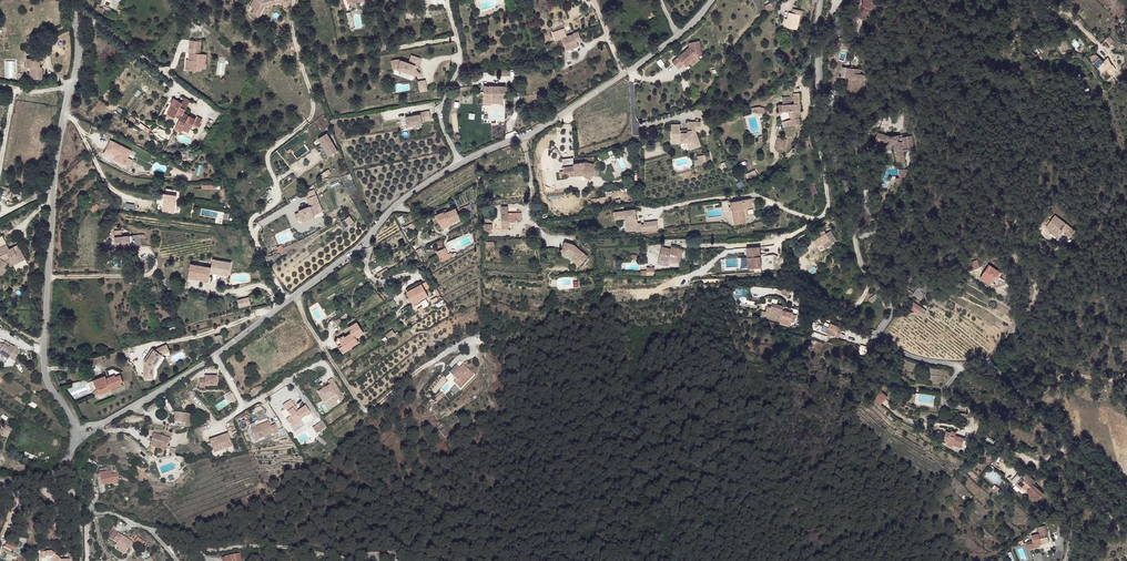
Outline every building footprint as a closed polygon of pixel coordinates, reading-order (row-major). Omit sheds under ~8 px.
[(260,1),(258,0),(255,0),(251,7),(255,10),(253,14),(260,18),(266,8),(280,4),(287,9),(291,1),(289,0),(263,0),(260,1)] [(778,4),(775,0),(768,4),(772,10),(774,9),(778,4)] [(875,0),(864,0),(862,5),(864,6),(859,17),(865,21),(868,16),(866,15),(869,10),(871,11),(875,0)] [(797,30),(801,10),(793,8),(792,13),(789,12),(787,18),(785,27),(797,30)] [(1035,32),(1041,29),(1037,23),(1031,26),(1035,32)] [(578,46),(576,41),(581,39),(578,31),(573,33),(573,34),(561,38),(566,50),(578,46)] [(1111,43),(1113,41),(1110,36),(1105,40),(1110,47),(1112,45),(1111,43)] [(205,63),(206,54),(200,53),(201,41),(190,40),(189,48),(191,49),(195,49),(194,53),(191,53),(189,52),(189,59),(187,59),(186,65),(191,66),(190,70),(196,71),(196,70),(201,71),(201,68),(206,69),(206,63),(205,63)] [(702,56),(699,40),(688,43),(689,47),(672,62),(678,69),(683,64),(686,67),(690,64),(689,62),(697,55),(698,57),(702,56)] [(414,68),(415,65),(417,66),(420,58),(411,55),(408,63),(398,59),(391,60),(393,70),(398,69),(412,74),(415,78),(420,74),(416,69),(414,68)] [(1102,73),(1112,65),(1108,57),(1103,62),(1099,57),(1098,56),(1097,55),(1096,55),(1094,55),(1093,55),(1092,56),(1091,57),(1091,59),(1091,60),(1092,61),(1093,63),(1098,68),(1102,73)] [(43,79),(42,69),(40,69),(40,67),(40,58),(27,58),(27,68),(29,67),(30,68),(30,75),(31,79),(43,79)] [(862,84),(864,75),(860,74),(861,69),(843,67),(841,77),(850,78),(852,78),(851,82),(849,82),(848,92),(859,93),(860,84),(862,84)] [(425,79),(417,81),(420,92),(428,90),(425,79)] [(503,97),(503,93),(505,94),(505,86),(484,86),(483,104),(492,105),(492,103),(492,97),(503,97)] [(801,110),(799,93),(793,94),(794,104),(779,104),(779,112),(782,121),(783,127),(800,123),(798,115),(797,111),(801,110)] [(184,113),(190,101),(185,98),(182,102),(174,98),(171,104),(172,104),(167,114),(174,118),(175,116),(176,115),(181,117),(184,113)] [(426,121),(424,112),(419,113),(420,114),(416,115),(405,117),(407,126),(422,123),(421,122),(426,121)] [(198,128),(202,119),(197,116),(195,119),(184,113),(181,117),(181,119),(176,127),(182,130),(184,125),(191,128),(193,125),(198,128)] [(885,134),(892,116),(889,115),(887,116),(884,117),(884,119),(882,124),(880,128),(875,130),(873,130),(872,134),(870,140),(869,143),(874,144),(876,138),(878,132),(885,134)] [(925,124),(928,118),(922,116),(920,123),(922,123),(922,124),(925,124)] [(701,145),(696,131),(695,131),(695,122),(687,122),(687,130),(687,132),(681,132),(681,130),(680,130),(680,124),(671,124),(671,139),(681,140),(681,142),(687,142),(690,142),(692,149),(701,145)] [(914,148),(913,138),(900,140),(900,138),(900,135),(891,136),(885,134),(878,132),(876,138),(894,144),(895,151),(897,165),(906,163),(904,151),(903,149),(909,149),(910,148),(914,148)] [(337,150),(327,133),(318,138),(329,155),(337,150)] [(785,148),(787,139),(778,137),(776,146),(785,148)] [(895,151),(894,144),(876,138),(874,144),(895,151)] [(131,151),(111,141),(106,151),(116,156),(114,160),(124,165),(131,151)] [(707,164),(705,154),(698,156),(700,165),(707,164)] [(593,176),(595,164),(584,162),(574,163),(573,158),(562,159),(563,167),(563,171),(564,174),(569,173),(570,176),(580,175),(586,174),(593,176)] [(748,179),(757,175),(755,169),(745,174),(748,179)] [(905,178),(908,169),(899,169),(899,178),(905,178)] [(818,193),(814,183),(809,185),(812,194),(818,193)] [(174,212),(176,200),(179,200),(180,190),(175,189),(169,188),(166,188),(163,211),(174,212)] [(320,203),(317,195),(307,198),(310,206),(299,210),(300,212),(295,214),(297,220),(302,218),(303,221),(314,217),(313,215),(318,214),(316,207),(315,205),(320,203)] [(745,216),(744,209),(752,207),(751,198),(733,201),(734,210),(732,210),(734,225),(747,223),(745,216)] [(517,222),(517,219),(521,219),(521,212),(517,212),(517,215),(508,215),(508,212),(508,206),(501,206),(502,229),(509,229),(509,222),(517,222)] [(460,218),(456,208),(445,213),(444,212),(436,215),(440,223),(441,226),(451,221),(452,222),(460,218)] [(658,230),(657,221),(637,223),(635,208),(612,211),(614,220),(625,219),(627,234),(658,230)] [(776,216),(773,209),(766,212),(769,219),(776,216)] [(353,220),(349,214),(341,220),(345,226),(353,220)] [(1074,230),(1055,215),(1046,226),(1053,231),(1058,235),(1063,230),(1063,228),(1067,231),(1066,232),(1065,234),(1069,237),(1074,230)] [(136,245),(135,240),(133,240),(132,235),(122,236),(122,229),(114,230),(115,237),(116,246),(129,246),(136,245)] [(837,242),(831,231),(826,233),(822,236),(825,242),(826,242),(830,240),(833,244),(837,242)] [(141,245),(140,237),(141,238),(142,238),(143,237),(143,236),(143,235),(142,234),(141,234),(140,234),(132,235),(133,240),(135,240),(136,245),(141,245)] [(588,256),(574,244),(565,242),(562,252),(570,254),(573,257),(571,259),(579,266),(588,256)] [(18,257),(23,254),(20,248),(15,251),(13,247),(10,249),(7,244),(0,248),(0,251),(2,255),(0,257),(0,271),(1,270),(4,272),(7,268),(6,267),(8,263),(11,262),(12,263),(13,265),(20,261),(18,257)] [(680,262),(681,255),(678,254),(680,248),(671,246),(671,248),(662,246),(658,264),(667,266),(667,265),(669,259),(676,261),(680,262)] [(761,268),(760,247),(747,248),(748,268),(761,268)] [(452,256),(450,253),(448,254),(445,255),(442,249),(437,251),(441,262),(452,256)] [(150,266),(151,260),(145,259),(143,260),(142,268),(150,269),(150,268),(151,268),(151,266),(150,266)] [(211,267),(211,269),(215,269),(215,267),(219,267),(218,273),(229,275),(231,262),(213,259),(211,267)] [(980,267),(977,260),(967,264),(970,271),(980,267)] [(211,269),(211,267),(190,263),(188,275),(209,279),(210,272),(211,269)] [(989,264),(982,276),(993,283),(998,276),(1001,272),(989,264)] [(992,282),(982,276),(980,278),(990,284),(992,282)] [(430,286),(427,281),(422,284),(425,289),(430,286)] [(428,296),(425,289),(422,284),(407,292),(413,303),(428,296)] [(789,296),(791,290),(783,287),(781,293),(789,296)] [(925,294),(921,291),(917,289),(914,293),(918,296),(923,297),(925,294)] [(238,307),(250,306),(249,297),(237,299),(238,307)] [(927,311),(914,302),(909,307),(922,316),(927,311)] [(780,323),(784,306),(772,303),(772,305),(771,307),(768,306),(766,313),(763,312),(761,318),(780,323)] [(789,327),(794,309),(784,306),(780,323),(779,324),(789,327)] [(351,346),(359,342),(356,337),(364,332),(357,322),(349,327),(352,332),(345,337),(344,335),(337,340),(335,341),(343,353),(352,347),(351,346)] [(839,327),(831,323),(829,327),(837,331),(839,327)] [(385,343),(396,335),(396,334),(399,333),(397,331),(395,333),(392,329),(386,334),(388,338),(384,341),(385,343)] [(15,349),(10,345),(9,347),(4,344),(1,344),(0,344),(0,355),(8,360),(9,358),(13,361),(19,352),(15,349)] [(144,360),(144,361),(143,378),(153,379),(153,367),(162,355),(170,352),(167,345),(155,350),(153,349),(144,360)] [(461,369),(453,377),(459,382),(457,385),(461,389),(474,375),(463,365),(460,368),(461,369)] [(121,383),(124,382),(120,374),(115,376),(115,374),(106,378),(105,375),(93,380),(97,390),(98,389),(99,390),(104,388),(103,387),(107,386),(109,390),(122,385),(121,383)] [(217,386),(217,377),(205,377),(205,379),(200,379),(200,388),(205,388),(205,386),(217,386)] [(341,393),(332,379),(328,382),(330,385),(325,388),(323,390),(318,393),(324,403),(336,395),(336,396),(341,393)] [(99,395),(109,391),(109,390),(107,386),(103,387),(104,388),(99,390),(98,389),(97,390),(99,395)] [(881,405),(888,397),(881,391),(874,399),(881,405)] [(28,401),(17,394),(14,399),(25,405),(28,401)] [(301,421),(311,414),(306,406),(298,412),(296,413),(293,409),(295,407),(291,401),(283,406),(291,417),(286,420),(292,428),(301,421)] [(190,427),(191,414),(176,412),(174,422),(182,423),(185,423),(185,427),(190,427)] [(279,432),(276,424),(271,426),(267,418),(257,422),(257,423),(250,427),(255,441),(273,433),(274,435),(279,432)] [(294,432),(304,425),(301,421),(292,428),(294,432)] [(326,427),(322,421),(318,424),(321,430),(326,427)] [(321,430),(318,424),(313,427),(317,433),(321,430)] [(8,438),(12,428),(5,425),(1,433),(3,434),(2,436),(8,438)] [(449,435),(445,429),(440,432),(445,438),(449,435)] [(961,448),(965,438),(955,435),(955,437),(950,435),(951,432),(946,431),(943,440),(948,442),(947,445),(952,446),(952,445),(961,448)] [(167,450),(170,438),(153,433),(150,446),(167,450)] [(227,434),(208,440),(213,453),(232,447),(227,434)] [(112,475),(112,471),(106,472),(100,473),(102,485),(113,483),(114,485),(118,484),(117,477),(113,478),(112,475)] [(1034,483),(1036,481),(1026,473),(1018,482),(1023,488),(1038,501),(1044,494),(1036,487),(1033,484),(1034,483)] [(1049,542),(1045,525),(1037,527),(1039,532),(1031,535),(1035,548),(1040,547),(1039,545),(1049,542)] [(115,536),(110,534),(106,541),(112,544),(115,536)] [(127,542),(115,536),(112,544),(116,546),(115,550),(118,551),(128,555),(132,544),(129,543),(129,545),(126,544),(127,542)] [(13,551),(15,545),(8,541),(5,547),(13,551)] [(1025,545),(1017,548),(1021,560),(1022,560),(1030,558),(1025,545)] [(70,559),(61,560),(54,554),(51,551),(45,551),(41,552),(41,559),(49,559),(52,560),(70,560),(70,559)]
